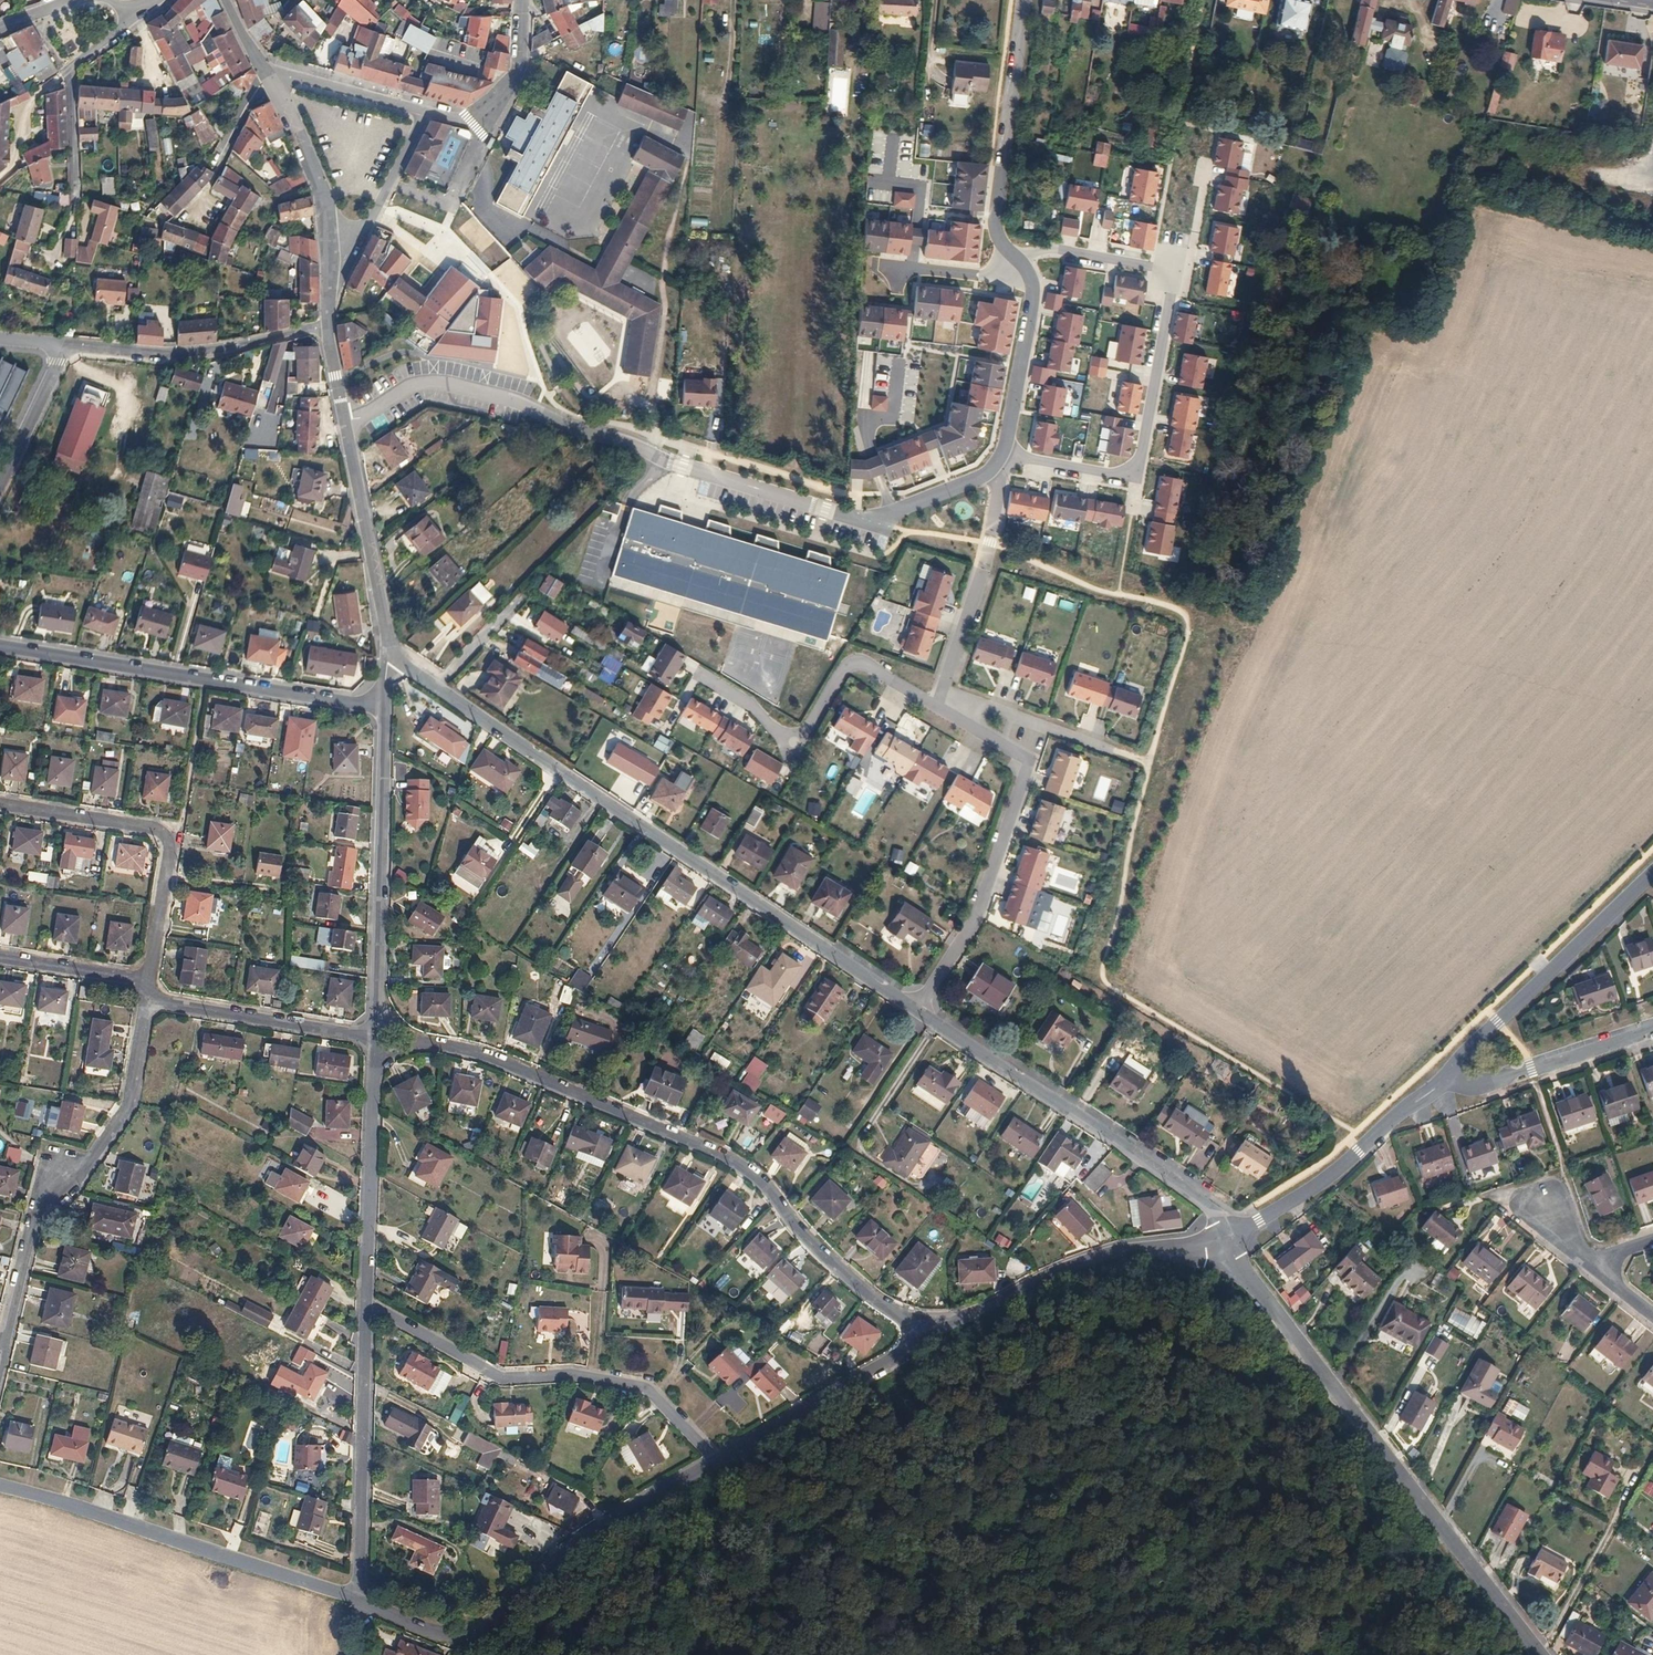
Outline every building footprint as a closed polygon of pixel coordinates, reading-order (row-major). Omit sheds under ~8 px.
[(219,12),(213,0),(178,0),(170,9),(180,19),(193,10),(199,5),(206,21),(201,25),(197,29),(200,32),(198,35),(201,38),(211,24),(209,18),(219,12)] [(246,30),(262,18),(275,15),(280,8),(278,2),(267,6),(261,9),(260,4),(266,2),(265,0),(235,0),(236,2),(246,30)] [(345,14),(358,24),(365,25),(371,17),(359,6),(353,0),(339,0),(336,6),(345,14)] [(371,17),(376,20),(379,17),(372,10),(375,7),(367,0),(353,0),(359,6),(371,17)] [(422,5),(428,9),(433,2),(430,0),(416,0),(416,1),(422,5)] [(568,5),(565,0),(542,0),(545,14),(548,14),(563,6),(568,5)] [(669,16),(669,14),(669,0),(663,0),(662,5),(658,5),(658,16),(669,16)] [(669,14),(678,15),(679,0),(669,0),(669,14)] [(820,35),(827,35),(827,29),(829,0),(821,0),(820,35)] [(876,14),(914,16),(915,0),(877,0),(876,14)] [(1040,12),(1051,14),(1053,1),(1050,0),(1042,0),(1040,12)] [(1077,18),(1086,19),(1089,0),(1081,0),(1080,2),(1077,18)] [(1225,5),(1263,13),(1266,0),(1226,0),(1225,5)] [(1301,0),(1279,0),(1274,25),(1304,32),(1310,2),(1306,1),(1301,0)] [(1374,0),(1360,0),(1359,5),(1371,9),(1372,9),(1374,0)] [(1429,23),(1441,27),(1449,0),(1437,0),(1429,23)] [(1517,0),(1505,0),(1501,12),(1513,16),(1517,0)] [(310,51),(321,31),(324,26),(301,1),(280,21),(299,41),(300,40),(310,51)] [(1069,17),(1077,18),(1080,2),(1076,1),(1076,4),(1071,4),(1069,17)] [(548,14),(559,36),(576,27),(572,19),(581,14),(577,4),(568,5),(563,6),(548,14)] [(199,5),(193,10),(201,25),(206,21),(199,5)] [(396,5),(392,11),(400,18),(404,13),(405,12),(396,5)] [(461,15),(464,9),(458,5),(455,12),(461,15)] [(1157,17),(1155,26),(1161,27),(1165,6),(1159,5),(1157,17)] [(1371,9),(1359,5),(1350,41),(1356,43),(1362,44),(1364,36),(1369,17),(1371,9)] [(345,14),(336,6),(324,26),(321,31),(330,37),(345,14)] [(180,54),(181,56),(189,51),(186,47),(173,25),(180,19),(170,9),(161,18),(160,16),(145,25),(153,42),(169,34),(180,54)] [(1089,20),(1098,21),(1099,11),(1091,10),(1089,20)] [(233,80),(248,70),(244,61),(229,31),(230,30),(221,12),(219,12),(209,18),(211,24),(201,38),(200,40),(198,43),(199,46),(195,48),(191,50),(189,51),(181,56),(186,67),(202,59),(209,70),(217,65),(221,72),(226,69),(233,80)] [(404,13),(400,18),(403,21),(405,22),(409,15),(405,12),(404,13)] [(1051,14),(1040,12),(1039,21),(1049,22),(1051,14)] [(599,14),(586,21),(590,30),(601,31),(601,14),(599,14)] [(405,22),(408,24),(413,18),(409,15),(405,22)] [(1147,28),(1155,29),(1155,26),(1157,17),(1149,16),(1147,28)] [(1395,23),(1385,20),(1384,24),(1382,31),(1380,38),(1388,40),(1388,45),(1390,46),(1389,49),(1386,49),(1382,65),(1384,68),(1398,71),(1401,70),(1406,54),(1403,51),(1406,43),(1407,44),(1411,27),(1403,25),(1405,18),(1397,16),(1395,23)] [(413,29),(417,31),(422,22),(414,17),(410,26),(413,29)] [(483,49),(490,17),(459,17),(457,27),(466,29),(465,36),(468,37),(466,45),(483,49)] [(1371,21),(1372,17),(1369,17),(1364,36),(1368,37),(1370,28),(1382,31),(1384,24),(1371,21)] [(262,18),(246,30),(251,36),(256,41),(271,30),(262,18)] [(198,43),(200,40),(189,19),(182,22),(192,43),(195,48),(199,46),(198,43)] [(394,38),(425,55),(434,39),(417,31),(413,29),(410,26),(408,24),(405,22),(403,21),(394,38)] [(363,54),(381,60),(383,54),(388,56),(393,40),(383,38),(383,37),(382,36),(385,28),(374,24),(363,54)] [(1153,36),(1155,29),(1147,28),(1127,24),(1126,32),(1152,37),(1153,36)] [(37,84),(57,72),(47,54),(30,26),(8,36),(15,48),(6,54),(22,81),(32,75),(37,84)] [(340,46),(331,71),(355,78),(363,54),(371,32),(360,27),(353,45),(353,50),(340,46)] [(576,27),(559,36),(568,51),(584,42),(576,27)] [(827,29),(827,35),(825,67),(840,68),(842,30),(834,30),(827,29)] [(1547,36),(1547,32),(1534,30),(1530,56),(1558,61),(1562,39),(1547,36)] [(546,31),(530,39),(530,51),(551,40),(546,31)] [(153,42),(164,62),(180,54),(169,34),(153,42)] [(492,50),(507,53),(508,46),(508,39),(495,36),(492,50)] [(1350,41),(1340,79),(1347,81),(1356,43),(1350,41)] [(1642,46),(1610,41),(1607,64),(1638,69),(1642,46)] [(140,48),(131,47),(130,47),(128,62),(127,67),(139,68),(140,48)] [(483,65),(493,68),(503,70),(507,53),(492,50),(490,53),(486,51),(483,65)] [(1510,69),(1512,65),(1514,55),(1504,52),(1500,64),(1500,66),(1510,69)] [(186,100),(193,96),(202,91),(199,86),(191,74),(190,74),(186,67),(181,56),(180,54),(164,62),(178,87),(182,94),(186,100)] [(381,60),(363,54),(355,78),(377,84),(402,91),(406,77),(409,68),(381,60)] [(974,87),(974,90),(985,91),(987,65),(954,62),(950,93),(952,93),(951,102),(954,104),(963,105),(966,103),(967,94),(968,95),(968,90),(968,87),(974,87)] [(426,83),(420,96),(437,100),(463,107),(490,83),(479,80),(441,72),(442,69),(425,65),(421,73),(429,76),(426,83)] [(479,80),(490,83),(491,75),(493,68),(483,65),(481,72),(479,80)] [(225,86),(233,80),(226,69),(221,72),(209,79),(217,91),(225,86)] [(249,69),(248,70),(233,80),(225,86),(232,93),(231,96),(240,100),(253,75),(249,69)] [(512,142),(507,150),(504,156),(515,163),(494,203),(521,217),(591,86),(564,72),(543,112),(531,106),(527,113),(523,121),(515,116),(503,137),(512,142)] [(429,76),(421,73),(420,73),(417,80),(426,83),(429,76)] [(406,77),(402,91),(420,96),(426,83),(417,80),(406,77)] [(29,85),(33,84),(34,83),(32,79),(21,86),(17,78),(9,83),(16,96),(24,92),(29,90),(29,85)] [(202,91),(207,98),(217,91),(209,79),(199,86),(202,91)] [(677,131),(686,110),(665,101),(651,95),(627,85),(624,84),(616,105),(677,131)] [(91,122),(95,122),(94,110),(95,94),(96,88),(78,87),(76,102),(76,109),(76,118),(91,118),(91,122)] [(116,112),(116,111),(118,90),(96,88),(95,94),(94,110),(99,110),(99,115),(106,115),(107,111),(116,112)] [(23,162),(25,167),(26,166),(35,161),(45,158),(49,156),(48,151),(66,149),(65,121),(63,89),(44,95),(44,99),(47,142),(20,154),(22,158),(19,160),(20,162),(23,162)] [(128,112),(130,91),(126,90),(119,90),(118,90),(116,111),(117,111),(128,112)] [(1491,90),(1485,111),(1491,113),(1498,91),(1491,90)] [(117,111),(117,131),(129,131),(130,127),(142,127),(141,119),(144,114),(150,114),(152,99),(153,93),(130,91),(128,112),(117,111)] [(202,91),(193,96),(198,104),(207,98),(202,91)] [(16,96),(3,102),(0,103),(0,172),(3,169),(4,168),(4,163),(4,160),(8,160),(8,150),(5,150),(6,134),(7,109),(16,105),(27,100),(24,92),(16,96)] [(152,99),(150,114),(160,115),(162,100),(152,99)] [(162,100),(160,115),(180,116),(188,112),(182,99),(171,100),(162,100)] [(250,111),(264,137),(265,137),(267,142),(283,134),(267,103),(250,111)] [(523,121),(527,113),(519,109),(515,116),(523,121)] [(211,130),(198,110),(187,117),(191,126),(201,149),(216,137),(211,130)] [(191,126),(187,117),(181,120),(185,128),(191,126)] [(251,136),(261,144),(264,137),(246,117),(242,128),(251,136)] [(91,118),(76,118),(77,127),(91,127),(91,122),(91,118)] [(156,148),(152,120),(144,121),(148,153),(152,152),(152,149),(156,148)] [(211,130),(216,137),(219,142),(227,127),(215,120),(211,130)] [(440,144),(449,126),(429,121),(422,135),(421,134),(412,152),(413,153),(402,173),(421,180),(431,161),(432,162),(441,144),(440,144)] [(932,127),(924,126),(923,135),(932,136),(932,127)] [(242,128),(230,151),(243,162),(248,156),(252,150),(255,152),(260,145),(261,144),(251,136),(242,128)] [(92,154),(96,153),(95,129),(91,129),(77,129),(78,142),(91,142),(92,154)] [(162,139),(166,155),(173,153),(168,137),(162,139)] [(499,145),(507,150),(512,142),(503,137),(499,145)] [(641,297),(629,290),(616,283),(683,158),(643,137),(631,159),(649,169),(593,271),(548,247),(524,271),(540,289),(551,278),(630,320),(622,373),(647,377),(658,306),(641,297)] [(1218,137),(1213,164),(1226,167),(1225,175),(1247,179),(1248,171),(1239,169),(1242,152),(1239,151),(1241,142),(1229,140),(1229,139),(1218,137)] [(928,156),(929,141),(919,140),(918,156),(928,156)] [(1094,153),(1106,155),(1109,144),(1097,141),(1095,150),(1091,149),(1090,152),(1094,153)] [(1094,153),(1092,165),(1104,167),(1106,155),(1094,153)] [(35,161),(26,166),(32,186),(37,185),(38,188),(41,189),(48,188),(50,186),(49,182),(50,182),(45,158),(35,161)] [(177,170),(186,167),(183,158),(175,160),(177,170)] [(276,178),(280,175),(270,160),(266,162),(276,178)] [(185,176),(199,190),(205,183),(208,180),(211,173),(203,168),(205,166),(200,162),(193,169),(185,176)] [(975,211),(981,211),(985,175),(986,165),(956,162),(951,208),(969,210),(975,211)] [(179,182),(193,196),(199,190),(185,176),(193,169),(192,166),(192,165),(186,167),(177,170),(176,170),(179,182)] [(238,189),(240,186),(243,183),(223,167),(218,177),(238,189)] [(1134,168),(1128,200),(1151,204),(1157,172),(1134,168)] [(250,172),(257,179),(261,175),(254,169),(250,172)] [(283,180),(289,189),(303,182),(299,172),(283,180)] [(257,179),(264,185),(267,182),(267,181),(261,175),(257,179)] [(1218,184),(1213,210),(1236,214),(1240,189),(1245,190),(1247,179),(1225,175),(1223,185),(1218,184)] [(223,204),(228,207),(238,189),(218,177),(210,189),(227,199),(223,204)] [(101,196),(116,195),(116,178),(100,179),(101,196)] [(267,182),(264,185),(276,196),(289,189),(283,180),(278,182),(272,186),(267,182)] [(166,212),(172,218),(193,196),(179,182),(179,183),(165,196),(155,206),(164,215),(166,212)] [(1097,190),(1068,185),(1064,207),(1093,213),(1097,190)] [(218,223),(235,232),(248,209),(251,204),(255,206),(259,199),(240,186),(238,189),(228,207),(218,223)] [(914,194),(894,192),(893,205),(912,208),(914,194)] [(1292,196),(1289,208),(1307,213),(1310,201),(1292,196)] [(276,206),(277,219),(277,223),(286,222),(311,215),(310,197),(276,206)] [(45,207),(44,211),(44,213),(51,214),(53,205),(41,202),(40,206),(45,207)] [(84,251),(81,264),(89,265),(96,244),(110,248),(111,242),(106,241),(116,209),(103,205),(92,202),(90,207),(98,209),(90,237),(85,251),(84,251)] [(119,205),(119,210),(134,215),(136,207),(127,203),(125,207),(119,205)] [(144,218),(155,206),(155,203),(147,210),(136,207),(134,215),(141,217),(144,218)] [(14,240),(29,244),(32,245),(42,211),(23,206),(14,240)] [(169,220),(172,218),(166,212),(164,215),(169,220)] [(1103,212),(1100,227),(1111,229),(1114,214),(1103,212)] [(691,225),(708,226),(708,218),(692,218),(691,225)] [(1079,221),(1062,218),(1059,234),(1076,237),(1079,221)] [(910,224),(863,219),(861,249),(906,255),(908,244),(910,228),(910,224)] [(975,263),(979,225),(974,224),(967,223),(950,221),(948,232),(926,230),(924,246),(923,256),(975,263)] [(1156,225),(1133,221),(1129,246),(1151,251),(1156,225)] [(179,247),(184,230),(165,224),(163,223),(161,236),(160,240),(162,241),(174,245),(179,247)] [(211,241),(206,261),(218,264),(230,267),(233,260),(225,258),(228,246),(235,232),(218,223),(210,240),(211,241)] [(1237,228),(1214,224),(1209,251),(1232,255),(1237,228)] [(926,230),(910,228),(908,244),(924,246),(926,230)] [(146,238),(154,239),(155,235),(155,231),(140,229),(139,238),(146,238)] [(264,234),(261,242),(267,246),(273,248),(279,234),(268,229),(264,234)] [(191,251),(196,234),(184,230),(179,247),(191,251)] [(8,235),(0,231),(0,243),(4,245),(8,235)] [(206,239),(196,234),(191,251),(205,257),(206,250),(203,249),(206,239)] [(360,256),(361,256),(373,266),(368,276),(386,292),(392,284),(389,280),(376,270),(383,258),(383,257),(376,254),(380,247),(383,242),(371,235),(360,256)] [(291,256),(316,265),(314,241),(297,237),(290,238),(291,256)] [(138,250),(141,250),(141,247),(142,248),(142,244),(158,246),(159,240),(154,239),(146,238),(139,238),(138,250)] [(63,258),(74,258),(75,249),(75,243),(75,240),(64,239),(63,258)] [(14,240),(6,268),(13,270),(8,284),(43,297),(45,293),(48,284),(49,281),(18,270),(22,253),(26,254),(29,244),(14,240)] [(386,250),(384,254),(390,258),(396,251),(388,245),(386,250)] [(376,254),(383,257),(384,254),(386,250),(380,247),(376,254)] [(75,249),(74,258),(74,263),(81,264),(84,251),(79,249),(75,249)] [(293,289),(293,294),(298,294),(298,301),(316,302),(316,265),(291,256),(279,251),(276,259),(288,264),(289,262),(294,263),(297,265),(298,289),(294,289),(293,289)] [(376,270),(389,280),(392,284),(396,278),(410,262),(396,251),(390,258),(384,254),(383,257),(383,258),(376,270)] [(373,266),(361,256),(345,286),(359,294),(368,276),(373,266)] [(1229,263),(1210,260),(1204,293),(1223,296),(1229,263)] [(449,276),(453,269),(449,265),(444,272),(449,276)] [(1083,269),(1064,266),(1060,286),(1059,294),(1061,295),(1078,298),(1083,269)] [(405,340),(426,356),(479,362),(480,355),(493,357),(500,299),(491,298),(485,297),(485,290),(476,289),(477,287),(453,269),(449,276),(444,272),(423,299),(413,315),(407,322),(414,328),(405,340)] [(1141,303),(1145,281),(1115,275),(1112,289),(1102,287),(1099,304),(1109,306),(1111,296),(1128,300),(1128,303),(1141,305),(1141,303)] [(392,284),(386,292),(385,293),(413,315),(423,299),(396,278),(392,284)] [(93,301),(105,302),(112,302),(111,305),(122,306),(124,283),(95,280),(93,301)] [(48,284),(45,293),(51,295),(54,287),(48,284)] [(632,286),(629,290),(641,297),(642,293),(632,286)] [(960,292),(915,286),(912,311),(911,317),(956,322),(960,292)] [(1059,294),(1046,292),(1044,300),(1059,303),(1061,295),(1059,294)] [(991,304),(976,302),(972,324),(980,326),(975,348),(1005,354),(1010,330),(1015,302),(992,298),(991,304)] [(1044,300),(1042,308),(1058,311),(1059,303),(1044,300)] [(263,301),(263,333),(286,328),(286,301),(263,301)] [(904,310),(858,305),(856,335),(864,336),(878,338),(901,340),(904,316),(904,310)] [(1241,313),(1231,311),(1229,319),(1240,320),(1241,313)] [(1081,316),(1058,312),(1052,340),(1072,343),(1075,344),(1081,316)] [(1195,316),(1176,312),(1171,341),(1190,344),(1195,316)] [(176,323),(175,346),(215,342),(215,320),(176,323)] [(136,327),(135,344),(160,346),(161,329),(156,329),(156,323),(146,322),(144,323),(144,328),(136,327)] [(336,339),(355,338),(353,325),(349,322),(335,325),(336,339)] [(1121,324),(1114,360),(1132,364),(1137,365),(1144,329),(1121,324)] [(60,336),(69,337),(72,328),(70,327),(65,325),(60,336)] [(353,325),(355,338),(365,333),(353,325)] [(878,338),(864,336),(863,351),(876,352),(878,338)] [(355,338),(336,339),(343,371),(355,366),(359,363),(355,338)] [(1050,340),(1045,368),(1047,368),(1067,372),(1072,343),(1052,340),(1050,340)] [(285,342),(270,346),(260,381),(271,384),(273,382),(280,359),(282,352),(285,342)] [(295,360),(316,359),(316,347),(300,347),(300,344),(293,344),(290,346),(290,353),(288,353),(287,360),(295,360)] [(889,367),(877,367),(877,352),(862,353),(863,368),(876,367),(876,381),(889,381),(889,367)] [(1206,358),(1183,353),(1177,385),(1200,389),(1206,358)] [(493,357),(480,355),(479,362),(493,363),(493,357)] [(1106,359),(1089,356),(1088,366),(1104,369),(1106,359)] [(295,382),(301,382),(316,382),(316,359),(295,360),(295,378),(295,382)] [(0,361),(0,415),(1,416),(3,411),(6,413),(25,373),(0,361)] [(945,425),(921,434),(927,450),(937,446),(942,459),(972,447),(979,408),(994,411),(999,387),(1003,367),(973,361),(964,406),(949,403),(945,425)] [(185,365),(183,366),(181,372),(173,369),(169,382),(197,391),(201,378),(193,376),(196,369),(185,365)] [(1045,368),(1031,366),(1030,374),(1045,377),(1047,368),(1045,368)] [(1104,369),(1088,366),(1086,374),(1102,378),(1104,369)] [(1045,377),(1030,374),(1028,382),(1042,385),(1044,385),(1045,377)] [(285,387),(285,389),(294,389),(294,395),(301,395),(301,382),(295,382),(295,378),(292,378),(292,381),(285,381),(285,387)] [(682,380),(681,405),(693,406),(693,404),(700,405),(700,406),(713,407),(714,379),(702,378),(701,381),(682,380)] [(273,406),(276,406),(276,401),(273,401),(273,396),(276,396),(277,388),(271,384),(260,381),(240,449),(256,450),(259,438),(251,437),(258,413),(261,414),(263,407),(272,409),(273,406)] [(1135,414),(1140,385),(1128,383),(1120,382),(1115,411),(1135,414)] [(248,418),(255,393),(223,383),(215,408),(248,418)] [(1044,385),(1042,385),(1036,413),(1059,417),(1064,389),(1044,385)] [(276,401),(276,406),(283,407),(284,405),(284,398),(285,389),(285,387),(277,386),(277,388),(276,396),(273,396),(273,401),(276,401)] [(79,401),(100,409),(105,394),(84,387),(79,401)] [(167,390),(158,387),(154,402),(159,404),(162,405),(167,390)] [(285,389),(284,398),(289,398),(289,395),(294,395),(294,389),(285,389)] [(1191,430),(1192,430),(1198,399),(1175,395),(1169,426),(1171,427),(1191,430)] [(885,397),(871,396),(869,409),(884,411),(885,397)] [(315,398),(299,398),(299,411),(296,411),(296,439),(299,439),(299,453),(305,454),(315,454),(315,441),(317,441),(317,412),(315,412),(315,398)] [(100,409),(79,401),(76,400),(51,463),(77,473),(102,410),(100,409)] [(1120,419),(1104,416),(1102,425),(1110,426),(1105,453),(1127,458),(1132,430),(1118,427),(1120,419)] [(1054,425),(1035,421),(1030,450),(1048,453),(1050,443),(1054,444),(1057,434),(1052,433),(1054,425)] [(1191,430),(1171,427),(1166,455),(1185,458),(1191,430)] [(406,457),(389,432),(373,444),(390,468),(406,457)] [(921,434),(917,436),(923,451),(927,450),(921,434)] [(917,436),(875,452),(876,455),(882,472),(886,481),(928,464),(923,451),(917,436)] [(862,460),(858,460),(866,478),(882,472),(876,455),(862,460)] [(858,460),(848,460),(847,477),(866,478),(858,460)] [(263,464),(263,473),(273,473),(273,464),(263,464)] [(167,475),(152,471),(151,475),(145,473),(131,525),(132,525),(132,528),(143,531),(144,527),(153,530),(167,475)] [(323,475),(301,471),(296,501),(308,504),(309,498),(318,500),(323,475)] [(412,472),(394,485),(397,489),(394,492),(399,498),(402,496),(409,507),(417,501),(418,504),(424,500),(422,497),(428,494),(422,487),(424,484),(420,477),(417,479),(412,472)] [(1180,480),(1160,476),(1153,511),(1173,515),(1180,480)] [(232,484),(224,514),(237,518),(242,503),(236,501),(240,487),(232,484)] [(1046,499),(1008,491),(1004,514),(1042,521),(1046,499)] [(1081,520),(1085,499),(1054,493),(1051,513),(1081,520)] [(175,496),(168,494),(166,502),(173,504),(175,496)] [(1123,506),(1085,499),(1081,520),(1098,523),(1097,527),(1107,529),(1108,525),(1119,527),(1123,506)] [(617,516),(620,504),(607,501),(598,510),(617,516)] [(655,515),(631,508),(610,574),(825,641),(846,574),(829,568),(828,556),(806,550),(803,560),(776,552),(776,541),(755,534),(751,545),(728,538),(728,526),(707,519),(703,531),(680,523),(680,511),(658,505),(655,515)] [(1153,511),(1151,522),(1171,526),(1173,515),(1153,511)] [(403,534),(422,557),(442,540),(424,517),(403,534)] [(1151,522),(1150,522),(1144,552),(1167,557),(1173,527),(1171,526),(1151,522)] [(269,540),(286,545),(288,536),(271,531),(269,540)] [(1177,559),(1180,549),(1171,546),(1168,557),(1177,559)] [(312,552),(299,549),(293,547),(288,564),(282,562),(285,551),(277,548),(271,571),(303,581),(312,552)] [(177,574),(203,581),(209,558),(183,551),(177,574)] [(460,576),(443,556),(427,570),(444,590),(460,576)] [(915,612),(937,619),(951,578),(930,570),(923,593),(917,591),(911,610),(915,612)] [(551,598),(560,584),(547,576),(538,591),(551,598)] [(489,597),(477,583),(446,612),(459,626),(489,597)] [(1030,600),(1033,590),(1025,588),(1022,597),(1030,600)] [(359,633),(357,614),(354,614),(353,607),(356,607),(354,593),(332,596),(337,627),(342,627),(343,635),(359,633)] [(1051,605),(1054,596),(1046,593),(1043,603),(1051,605)] [(608,611),(589,599),(585,606),(605,617),(608,611)] [(74,610),(40,604),(36,628),(70,633),(74,610)] [(170,616),(139,607),(133,630),(163,638),(170,616)] [(88,609),(82,626),(111,635),(117,618),(88,609)] [(565,626),(543,612),(532,628),(555,642),(565,626)] [(922,659),(937,619),(915,612),(906,638),(903,638),(901,640),(899,646),(901,651),(922,659)] [(306,629),(317,631),(320,620),(309,618),(306,629)] [(625,623),(619,633),(623,635),(619,641),(633,650),(643,633),(625,623)] [(223,633),(194,625),(192,633),(196,634),(193,647),(217,654),(223,633)] [(622,655),(573,626),(569,632),(595,647),(597,644),(607,650),(605,654),(618,662),(622,655)] [(277,641),(249,636),(245,659),(273,665),(277,641)] [(1013,650),(978,639),(970,660),(998,669),(998,668),(1006,671),(1013,650)] [(525,640),(519,651),(539,663),(546,652),(525,640)] [(683,656),(663,644),(645,673),(665,686),(683,656)] [(305,671),(316,672),(317,669),(330,671),(330,675),(340,676),(341,673),(352,674),(355,655),(309,647),(305,671)] [(539,663),(519,651),(512,662),(532,674),(539,663)] [(1055,665),(1021,653),(1013,676),(1047,687),(1055,665)] [(500,707),(518,680),(493,663),(487,671),(492,675),(480,694),(500,707)] [(557,689),(564,677),(539,663),(532,674),(557,689)] [(596,677),(582,668),(577,675),(592,684),(593,682),(596,677)] [(1107,684),(1073,673),(1066,695),(1099,706),(1099,705),(1106,687),(1107,684)] [(596,677),(593,682),(609,692),(610,691),(615,694),(618,689),(609,684),(596,677)] [(17,679),(16,686),(13,700),(39,704),(42,683),(17,679)] [(671,697),(650,684),(631,717),(648,726),(653,717),(658,720),(671,697)] [(1107,709),(1132,718),(1139,697),(1114,688),(1113,690),(1106,687),(1099,705),(1108,708),(1107,709)] [(603,700),(582,688),(579,692),(588,697),(589,696),(601,703),(603,700)] [(125,719),(128,697),(102,693),(100,714),(125,719)] [(705,730),(715,714),(689,698),(680,715),(705,730)] [(81,727),(85,703),(56,699),(53,722),(81,727)] [(189,706),(162,702),(161,710),(153,709),(151,723),(158,724),(173,727),(172,733),(184,735),(189,706)] [(237,734),(240,712),(214,708),(214,712),(210,711),(210,715),(213,716),(211,729),(237,734)] [(876,729),(842,708),(830,727),(852,740),(847,749),(860,756),(876,729)] [(209,718),(202,717),(198,739),(206,740),(207,732),(209,718)] [(273,740),(276,722),(245,717),(243,735),(246,735),(258,737),(273,740)] [(716,741),(740,756),(752,736),(721,717),(710,735),(717,739),(716,741)] [(463,766),(468,747),(429,719),(418,735),(463,766)] [(308,759),(314,724),(287,720),(282,754),(308,759)] [(653,745),(666,753),(673,741),(660,733),(653,745)] [(901,776),(915,751),(883,733),(871,753),(891,765),(893,772),(901,776)] [(95,743),(111,745),(112,737),(96,734),(95,743)] [(354,773),(355,747),(333,747),(333,773),(354,773)] [(610,762),(646,784),(655,769),(619,747),(610,762)] [(753,749),(742,768),(769,784),(780,765),(753,749)] [(915,751),(901,776),(900,777),(915,785),(918,780),(934,788),(945,769),(915,751)] [(518,773),(510,767),(508,769),(503,766),(489,756),(483,752),(470,771),(505,794),(518,773)] [(1055,752),(1043,791),(1065,798),(1077,759),(1055,752)] [(22,784),(26,757),(4,754),(0,780),(22,784)] [(846,766),(854,770),(860,758),(852,755),(846,766)] [(68,788),(72,763),(50,760),(46,785),(68,788)] [(112,798),(118,765),(102,762),(101,770),(94,769),(91,795),(112,798)] [(164,803),(169,774),(146,770),(142,800),(164,803)] [(672,786),(680,772),(677,770),(669,784),(672,786)] [(692,779),(680,772),(672,786),(669,784),(661,780),(650,799),(673,812),(692,779)] [(864,781),(853,775),(845,789),(856,795),(864,781)] [(954,775),(940,798),(958,808),(961,804),(968,808),(968,809),(981,817),(989,794),(954,775)] [(409,823),(418,831),(424,823),(427,823),(427,784),(407,783),(407,794),(405,794),(405,823),(409,823)] [(937,809),(940,797),(933,795),(930,807),(937,809)] [(558,803),(550,798),(545,806),(552,812),(548,818),(568,831),(579,814),(559,801),(558,803)] [(1111,810),(1121,813),(1125,802),(1115,798),(1111,810)] [(1061,806),(1039,799),(1032,818),(1028,830),(1027,835),(1049,843),(1061,806)] [(817,805),(807,804),(805,814),(816,816),(817,805)] [(754,807),(744,823),(752,828),(762,812),(754,807)] [(353,842),(358,810),(345,808),(344,813),(340,812),(339,815),(337,815),(334,839),(353,842)] [(724,813),(716,808),(714,812),(722,817),(724,813)] [(457,819),(460,814),(454,810),(451,814),(457,819)] [(714,812),(711,810),(700,829),(717,839),(728,820),(722,817),(714,812)] [(542,811),(532,825),(539,830),(546,820),(544,819),(547,815),(542,811)] [(505,818),(500,826),(509,831),(513,823),(505,818)] [(416,833),(418,831),(409,823),(405,823),(416,833)] [(227,854),(232,828),(209,824),(205,850),(227,854)] [(38,857),(41,834),(16,830),(15,834),(12,834),(11,839),(14,840),(12,853),(38,857)] [(770,852),(744,836),(734,855),(760,870),(770,852)] [(88,875),(93,842),(64,837),(59,870),(61,871),(61,875),(68,876),(69,872),(88,875)] [(477,838),(471,848),(494,864),(497,860),(483,847),(485,844),(477,838)] [(529,838),(521,850),(533,859),(542,847),(529,838)] [(588,880),(604,856),(586,844),(570,868),(576,872),(573,877),(568,874),(559,886),(560,886),(558,889),(560,897),(565,900),(572,899),(575,896),(583,884),(577,880),(581,875),(588,880)] [(140,873),(144,851),(118,847),(115,869),(140,873)] [(349,892),(355,851),(336,848),(332,873),(329,873),(327,888),(349,892)] [(494,864),(471,848),(453,875),(476,891),(494,864)] [(811,860),(789,848),(772,877),(794,890),(811,860)] [(1013,877),(1012,882),(1034,890),(1037,891),(1043,874),(1040,873),(1046,855),(1024,848),(1015,873),(1013,877)] [(901,853),(891,850),(889,858),(899,861),(901,853)] [(281,858),(258,854),(255,875),(278,878),(281,858)] [(905,871),(915,874),(918,864),(909,861),(905,871)] [(684,906),(695,890),(677,878),(680,872),(674,867),(654,898),(665,905),(671,898),(684,906)] [(398,871),(392,879),(403,886),(408,878),(398,871)] [(308,875),(294,873),(293,881),(306,883),(308,875)] [(627,913),(643,890),(618,873),(603,897),(627,913)] [(45,889),(56,891),(58,880),(47,879),(45,889)] [(820,905),(836,914),(849,894),(824,879),(810,902),(819,908),(820,905)] [(1008,894),(999,918),(1022,925),(1034,890),(1012,882),(1010,886),(1008,894)] [(207,925),(211,897),(187,893),(183,921),(207,925)] [(338,898),(318,895),(315,919),(334,922),(338,898)] [(721,931),(732,915),(705,897),(694,913),(696,914),(708,922),(721,931)] [(431,937),(442,919),(419,904),(408,922),(431,937)] [(932,922),(903,904),(886,931),(900,940),(905,932),(919,941),(932,922)] [(835,917),(836,914),(820,905),(819,908),(835,917)] [(23,937),(27,911),(5,908),(1,933),(23,937)] [(708,922),(696,914),(690,923),(702,931),(708,922)] [(74,945),(78,919),(56,916),(52,942),(74,945)] [(128,953),(132,927),(110,924),(105,950),(128,953)] [(349,953),(352,934),(333,931),(323,929),(317,929),(314,945),(330,948),(329,950),(349,953)] [(731,931),(720,948),(750,969),(761,953),(745,942),(748,938),(740,932),(737,936),(731,931)] [(1652,966),(1652,952),(1649,940),(1625,949),(1632,973),(1652,966)] [(440,979),(442,949),(412,947),(411,965),(423,966),(422,978),(440,979)] [(200,988),(205,953),(184,950),(178,985),(200,988)] [(584,974),(591,979),(606,957),(599,952),(584,974)] [(787,986),(799,967),(781,955),(769,974),(767,972),(760,981),(771,988),(777,979),(787,986)] [(289,968),(322,973),(323,963),(290,958),(289,968)] [(1013,987),(988,971),(986,973),(978,968),(964,990),(973,996),(975,993),(1000,1008),(1013,987)] [(274,996),(277,973),(249,969),(246,992),(274,996)] [(567,986),(574,990),(582,995),(592,980),(591,979),(584,974),(578,970),(567,986)] [(1601,999),(1602,1003),(1614,999),(1606,976),(1573,988),(1580,1009),(1594,1004),(1594,1002),(1601,999)] [(347,1009),(351,984),(329,980),(326,1006),(347,1009)] [(823,1022),(843,993),(825,981),(818,989),(819,990),(812,1000),(805,1010),(807,1011),(801,1020),(815,1029),(821,1021),(823,1022)] [(24,988),(0,984),(0,1006),(20,1009),(24,988)] [(84,1000),(86,989),(79,988),(77,999),(84,1000)] [(62,1015),(66,994),(41,991),(37,1012),(62,1015)] [(975,993),(973,996),(998,1011),(1000,1008),(975,993)] [(448,1018),(449,996),(421,995),(420,1017),(448,1018)] [(496,1023),(499,1001),(474,997),(470,1019),(496,1023)] [(604,1008),(620,1017),(625,1009),(609,999),(604,1008)] [(537,1049),(550,1017),(525,1007),(512,1039),(537,1049)] [(1076,1031),(1050,1014),(1035,1039),(1046,1046),(1050,1039),(1065,1049),(1076,1031)] [(603,1053),(609,1033),(573,1020),(566,1040),(603,1053)] [(108,1078),(112,1053),(106,1052),(111,1024),(91,1021),(83,1074),(108,1078)] [(690,1059),(697,1063),(700,1058),(694,1054),(703,1039),(692,1031),(679,1050),(691,1057),(690,1059)] [(243,1042),(203,1036),(199,1056),(239,1061),(243,1042)] [(871,1085),(890,1056),(863,1037),(853,1054),(869,1065),(871,1062),(873,1063),(863,1080),(871,1085)] [(296,1071),(299,1051),(264,1045),(262,1057),(268,1058),(267,1066),(296,1071)] [(346,1081),(349,1059),(318,1054),(314,1076),(346,1081)] [(725,1070),(728,1064),(720,1058),(716,1063),(725,1070)] [(758,1079),(766,1067),(753,1059),(745,1070),(758,1079)] [(1144,1082),(1121,1067),(1108,1087),(1132,1102),(1144,1082)] [(940,1112),(958,1084),(942,1073),(939,1076),(928,1069),(911,1094),(940,1112)] [(672,1111),(684,1082),(653,1070),(641,1099),(672,1111)] [(1640,1075),(1648,1098),(1652,1097),(1652,1071),(1640,1075)] [(475,1107),(480,1083),(454,1077),(449,1102),(475,1107)] [(990,1121),(1004,1099),(977,1081),(963,1103),(990,1121)] [(405,1088),(404,1085),(395,1090),(407,1114),(426,1104),(416,1082),(405,1088)] [(1606,1121),(1624,1114),(1636,1110),(1628,1085),(1598,1095),(1606,1121)] [(746,1127),(757,1109),(732,1094),(721,1112),(746,1127)] [(519,1128),(529,1106),(504,1096),(495,1118),(519,1128)] [(1591,1118),(1586,1104),(1584,1096),(1555,1106),(1563,1132),(1584,1125),(1583,1121),(1591,1118)] [(807,1099),(797,1114),(810,1123),(820,1108),(807,1099)] [(16,1115),(24,1117),(27,1102),(19,1100),(16,1115)] [(771,1102),(762,1113),(777,1125),(786,1113),(771,1102)] [(1590,1102),(1586,1104),(1591,1118),(1592,1121),(1595,1120),(1590,1102)] [(77,1135),(83,1109),(62,1104),(60,1112),(58,1123),(56,1130),(77,1135)] [(347,1130),(348,1104),(325,1104),(325,1129),(347,1130)] [(1163,1108),(1155,1120),(1164,1125),(1162,1129),(1172,1135),(1173,1133),(1180,1138),(1179,1140),(1190,1147),(1191,1146),(1199,1150),(1201,1147),(1206,1139),(1213,1127),(1206,1122),(1207,1120),(1193,1111),(1192,1108),(1190,1107),(1187,1107),(1182,1116),(1173,1111),(1172,1113),(1163,1108)] [(60,1112),(51,1110),(49,1121),(58,1123),(60,1112)] [(295,1132),(305,1138),(313,1123),(290,1110),(287,1128),(295,1132)] [(1529,1142),(1531,1149),(1542,1145),(1540,1139),(1541,1138),(1532,1114),(1505,1123),(1507,1128),(1508,1131),(1497,1135),(1503,1151),(1524,1144),(1529,1142)] [(1627,1122),(1624,1114),(1606,1121),(1608,1128),(1627,1122)] [(1032,1159),(1044,1140),(1013,1120),(1001,1138),(1032,1159)] [(767,1124),(761,1134),(769,1138),(775,1128),(767,1124)] [(586,1133),(573,1128),(565,1147),(603,1162),(613,1139),(588,1129),(586,1133)] [(933,1159),(938,1151),(908,1132),(893,1154),(890,1152),(884,1163),(905,1177),(922,1152),(933,1159)] [(1057,1134),(1057,1133),(1037,1163),(1053,1174),(1061,1162),(1075,1171),(1087,1153),(1063,1138),(1062,1140),(1056,1135),(1057,1134)] [(806,1147),(789,1134),(784,1141),(783,1141),(771,1158),(791,1173),(805,1155),(802,1153),(806,1147)] [(528,1146),(525,1155),(523,1159),(536,1165),(544,1168),(547,1169),(555,1151),(530,1141),(528,1146)] [(1249,1150),(1250,1148),(1243,1142),(1241,1145),(1249,1150)] [(1477,1168),(1495,1163),(1488,1142),(1460,1151),(1468,1174),(1469,1174),(1472,1183),(1480,1180),(1476,1171),(1478,1170),(1477,1168)] [(519,1153),(525,1155),(528,1146),(523,1143),(519,1153)] [(19,1163),(23,1149),(9,1145),(5,1159),(19,1163)] [(1270,1160),(1250,1148),(1249,1150),(1241,1145),(1229,1162),(1230,1163),(1229,1166),(1240,1173),(1242,1171),(1248,1175),(1257,1181),(1270,1160)] [(420,1163),(417,1162),(407,1180),(422,1188),(425,1184),(435,1189),(451,1160),(425,1146),(420,1155),(423,1156),(420,1163)] [(1425,1155),(1414,1158),(1421,1179),(1452,1170),(1444,1146),(1424,1152),(1425,1155)] [(292,1168),(312,1179),(324,1158),(304,1147),(292,1168)] [(651,1180),(661,1159),(644,1151),(641,1156),(626,1148),(614,1172),(642,1185),(646,1177),(651,1180)] [(116,1194),(133,1198),(136,1199),(144,1168),(120,1162),(117,1171),(119,1171),(114,1193),(116,1194)] [(1094,1194),(1111,1175),(1101,1165),(1084,1184),(1094,1194)] [(18,1173),(0,1169),(0,1195),(12,1198),(18,1173)] [(696,1203),(709,1182),(693,1173),(691,1177),(676,1169),(662,1192),(689,1207),(692,1201),(696,1203)] [(297,1204),(307,1184),(284,1172),(274,1191),(297,1204)] [(883,1174),(874,1178),(879,1188),(887,1185),(883,1174)] [(1628,1182),(1636,1205),(1652,1199),(1652,1174),(1628,1182)] [(1609,1212),(1619,1207),(1620,1206),(1605,1176),(1583,1187),(1599,1217),(1609,1212)] [(1387,1204),(1406,1198),(1400,1180),(1382,1186),(1381,1184),(1371,1188),(1378,1209),(1388,1206),(1387,1204)] [(828,1183),(813,1200),(824,1211),(823,1213),(831,1220),(848,1202),(828,1183)] [(732,1232),(747,1210),(724,1194),(709,1216),(732,1232)] [(1162,1214),(1159,1197),(1129,1202),(1133,1228),(1142,1227),(1143,1233),(1181,1227),(1179,1214),(1177,1212),(1162,1214)] [(824,1211),(813,1200),(811,1202),(823,1213),(824,1211)] [(1078,1241),(1093,1226),(1071,1202),(1055,1217),(1078,1241)] [(1622,1212),(1619,1207),(1609,1212),(1612,1217),(1622,1212)] [(129,1239),(135,1217),(93,1208),(88,1229),(129,1239)] [(447,1215),(437,1210),(420,1240),(441,1251),(458,1221),(447,1215)] [(1460,1235),(1433,1214),(1420,1230),(1433,1241),(1446,1252),(1460,1235)] [(301,1251),(312,1231),(289,1219),(279,1238),(301,1251)] [(881,1261),(895,1244),(869,1223),(856,1239),(881,1261)] [(999,1233),(995,1241),(1009,1248),(1013,1241),(999,1233)] [(762,1271),(778,1254),(758,1235),(742,1252),(762,1271)] [(1273,1264),(1279,1272),(1284,1279),(1319,1252),(1306,1235),(1290,1247),(1292,1249),(1273,1264)] [(566,1273),(567,1271),(567,1268),(575,1268),(575,1271),(574,1274),(586,1275),(588,1248),(580,1247),(580,1239),(552,1237),(551,1247),(554,1247),(553,1266),(554,1268),(554,1272),(556,1274),(564,1274),(566,1273)] [(1446,1252),(1433,1241),(1429,1246),(1429,1249),(1439,1257),(1442,1257),(1446,1252)] [(1483,1256),(1485,1252),(1476,1245),(1461,1265),(1487,1286),(1500,1270),(1483,1256)] [(930,1277),(940,1263),(937,1262),(937,1261),(917,1246),(896,1272),(917,1290),(922,1292),(930,1277)] [(1353,1247),(1335,1267),(1343,1274),(1345,1271),(1347,1273),(1340,1282),(1361,1301),(1377,1282),(1357,1264),(1363,1256),(1353,1247)] [(83,1284),(90,1255),(66,1249),(58,1278),(83,1284)] [(1503,1266),(1485,1252),(1483,1256),(1500,1270),(1503,1266)] [(436,1271),(419,1261),(415,1270),(417,1272),(405,1295),(425,1306),(437,1285),(452,1293),(458,1283),(436,1271)] [(793,1271),(782,1261),(766,1278),(787,1298),(801,1284),(791,1274),(793,1271)] [(994,1282),(993,1261),(958,1263),(959,1284),(994,1282)] [(1452,1281),(1461,1275),(1455,1268),(1447,1274),(1452,1281)] [(1534,1310),(1547,1292),(1535,1282),(1537,1280),(1522,1269),(1506,1289),(1534,1310)] [(791,1274),(801,1284),(803,1281),(793,1271),(791,1274)] [(297,1304),(319,1315),(331,1290),(311,1279),(297,1304)] [(1535,1282),(1547,1292),(1549,1290),(1537,1280),(1535,1282)] [(1288,1301),(1299,1310),(1313,1294),(1302,1285),(1288,1301)] [(668,1312),(668,1295),(663,1295),(663,1291),(621,1289),(620,1310),(645,1311),(645,1315),(661,1315),(661,1312),(668,1312)] [(41,1324),(63,1329),(68,1307),(71,1308),(74,1297),(50,1291),(41,1324)] [(834,1310),(838,1306),(823,1294),(811,1307),(818,1313),(815,1317),(823,1324),(826,1320),(832,1324),(840,1315),(834,1310)] [(687,1296),(675,1295),(674,1312),(687,1313),(687,1296)] [(1582,1334),(1597,1315),(1575,1297),(1560,1317),(1582,1334)] [(313,1344),(326,1319),(319,1315),(297,1304),(284,1329),(313,1344)] [(1400,1314),(1402,1311),(1392,1305),(1390,1308),(1400,1314)] [(68,1307),(63,1329),(66,1330),(71,1308),(68,1307)] [(1429,1326),(1402,1311),(1400,1314),(1390,1308),(1379,1330),(1416,1350),(1429,1326)] [(537,1333),(550,1333),(550,1331),(557,1331),(565,1331),(566,1311),(538,1309),(537,1333)] [(864,1355),(878,1335),(857,1320),(842,1340),(864,1355)] [(1609,1329),(1607,1332),(1623,1345),(1625,1342),(1609,1329)] [(1623,1345),(1607,1332),(1593,1350),(1618,1369),(1634,1349),(1625,1342),(1623,1345)] [(53,1371),(61,1343),(38,1337),(31,1366),(53,1371)] [(1439,1362),(1447,1345),(1433,1338),(1425,1354),(1439,1362)] [(506,1357),(509,1341),(501,1340),(498,1355),(506,1357)] [(815,1352),(829,1357),(832,1347),(819,1343),(815,1352)] [(715,1373),(727,1386),(745,1369),(725,1348),(707,1365),(708,1369),(711,1373),(715,1373)] [(312,1363),(315,1356),(306,1351),(302,1358),(312,1363)] [(438,1372),(427,1366),(419,1362),(420,1360),(411,1355),(410,1357),(409,1357),(398,1377),(426,1392),(438,1372)] [(1486,1392),(1492,1382),(1496,1373),(1477,1362),(1460,1394),(1466,1398),(1487,1409),(1494,1397),(1486,1392)] [(312,1402),(326,1375),(310,1366),(295,1393),(312,1402)] [(769,1402),(784,1386),(764,1366),(749,1381),(769,1402)] [(1644,1377),(1652,1384),(1652,1366),(1644,1377)] [(1652,1391),(1652,1384),(1644,1377),(1641,1381),(1652,1391)] [(1500,1387),(1492,1382),(1486,1392),(1494,1397),(1500,1387)] [(1432,1406),(1413,1395),(1398,1421),(1418,1432),(1432,1406)] [(1487,1409),(1466,1398),(1464,1403),(1485,1415),(1487,1409)] [(598,1433),(605,1413),(588,1407),(589,1405),(576,1400),(568,1423),(598,1433)] [(1516,1406),(1508,1401),(1502,1413),(1509,1417),(1516,1406)] [(458,1424),(463,1405),(456,1403),(450,1422),(458,1424)] [(531,1422),(530,1409),(523,1410),(523,1407),(506,1409),(506,1405),(493,1406),(494,1429),(524,1427),(524,1422),(531,1422)] [(418,1452),(430,1430),(392,1410),(384,1426),(408,1439),(405,1446),(418,1452)] [(1504,1420),(1496,1415),(1484,1435),(1492,1439),(1490,1442),(1511,1453),(1522,1433),(1503,1422),(1504,1420)] [(219,1428),(222,1418),(215,1416),(212,1425),(219,1428)] [(146,1432),(114,1421),(107,1445),(139,1455),(146,1432)] [(27,1454),(33,1429),(10,1424),(4,1448),(27,1454)] [(347,1445),(353,1435),(346,1432),(341,1442),(347,1445)] [(500,1450),(467,1434),(462,1445),(494,1461),(496,1458),(500,1450)] [(663,1461),(646,1434),(626,1446),(643,1473),(663,1461)] [(171,1443),(169,1442),(162,1462),(178,1467),(177,1471),(193,1477),(200,1453),(190,1449),(193,1441),(173,1435),(171,1443)] [(82,1464),(87,1445),(54,1437),(50,1456),(82,1464)] [(317,1472),(317,1447),(295,1447),(295,1472),(317,1472)] [(500,1450),(496,1458),(512,1466),(516,1458),(500,1450)] [(1604,1479),(1606,1476),(1611,1466),(1592,1455),(1581,1474),(1591,1480),(1586,1490),(1605,1501),(1614,1485),(1604,1479)] [(496,1458),(494,1461),(511,1470),(512,1466),(496,1458)] [(178,1467),(162,1462),(161,1466),(177,1471),(178,1467)] [(242,1490),(246,1479),(216,1469),(215,1471),(213,1471),(212,1474),(214,1475),(212,1480),(215,1481),(212,1492),(242,1502),(246,1491),(242,1490)] [(1616,1481),(1606,1476),(1604,1479),(1614,1485),(1616,1481)] [(1650,1481),(1644,1492),(1652,1496),(1652,1483),(1650,1481)] [(297,1482),(296,1489),(307,1491),(309,1484),(297,1482)] [(436,1517),(437,1482),(413,1482),(413,1506),(416,1506),(416,1517),(436,1517)] [(569,1515),(577,1500),(553,1488),(545,1503),(569,1515)] [(476,1530),(478,1531),(496,1540),(514,1548),(519,1536),(503,1528),(513,1507),(491,1497),(476,1530)] [(321,1520),(326,1504),(305,1498),(296,1531),(318,1538),(322,1526),(320,1524),(321,1520)] [(1525,1519),(1506,1508),(1491,1534),(1510,1546),(1525,1519)] [(432,1576),(444,1550),(398,1529),(391,1541),(415,1552),(409,1564),(419,1568),(419,1571),(432,1576)] [(496,1540),(478,1531),(475,1539),(492,1547),(496,1540)] [(1565,1568),(1538,1553),(1526,1576),(1536,1582),(1539,1577),(1555,1585),(1565,1568)] [(1649,1576),(1626,1605),(1648,1622),(1652,1615),(1652,1578),(1649,1576)] [(1571,1613),(1557,1638),(1565,1642),(1563,1645),(1581,1654),(1593,1654),(1602,1639),(1575,1624),(1578,1618),(1571,1613)] [(400,1643),(396,1654),(430,1654),(400,1643)] [(1618,1645),(1612,1654),(1637,1654),(1618,1645)]
